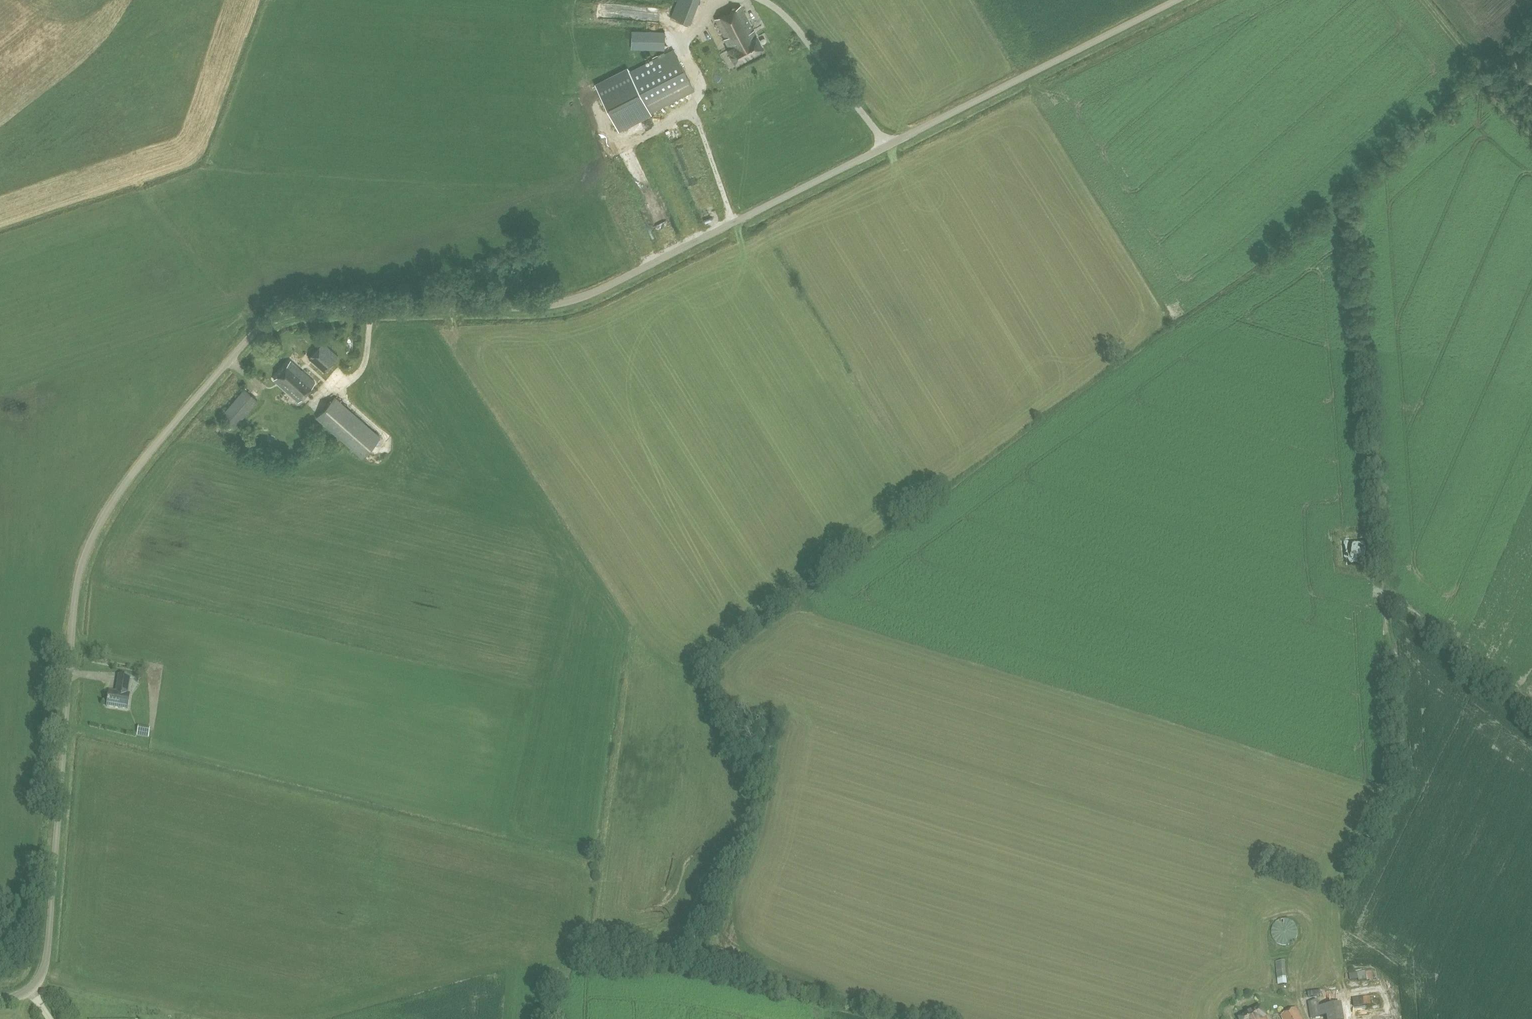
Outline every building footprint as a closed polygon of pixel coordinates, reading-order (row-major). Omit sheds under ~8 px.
[(690,23),(700,0),(677,0),(671,16),(690,23)] [(728,48),(735,62),(762,48),(740,6),(715,19),(725,38),(724,39),(729,48),(728,48)] [(639,10),(639,20),(661,20),(661,10),(639,10)] [(752,16),(757,32),(765,30),(764,24),(760,13),(752,16)] [(631,49),(664,50),(665,31),(631,30),(631,49)] [(673,49),(629,72),(627,69),(595,85),(618,130),(650,114),(649,112),(693,89),(673,49)] [(690,172),(691,185),(702,184),(702,172),(690,172)] [(322,343),(309,358),(325,373),(339,358),(322,343)] [(275,380),(299,401),(315,382),(292,361),(275,380)] [(220,417),(233,428),(258,400),(244,388),(220,417)] [(316,418),(363,457),(381,437),(335,396),(316,418)] [(264,404),(256,415),(262,420),(270,409),(264,404)] [(107,707),(127,710),(129,695),(127,694),(130,677),(118,675),(116,693),(109,692),(107,707)] [(148,738),(150,729),(139,727),(137,736),(148,738)] [(1271,931),(1271,932),(1271,933),(1272,934),(1272,935),(1272,936),(1273,937),(1273,938),(1274,939),(1275,940),(1276,941),(1276,942),(1277,943),(1278,943),(1279,944),(1280,944),(1282,944),(1283,945),(1284,945),(1285,945),(1286,945),(1288,944),(1291,943),(1292,943),(1293,942),(1293,941),(1294,941),(1295,940),(1296,939),(1296,938),(1297,937),(1297,936),(1298,935),(1298,934),(1298,932),(1298,931),(1298,930),(1298,929),(1298,928),(1297,927),(1297,926),(1296,925),(1296,924),(1295,923),(1294,922),(1293,921),(1292,920),(1291,920),(1290,919),(1289,919),(1288,918),(1287,918),(1286,918),(1284,918),(1282,918),(1281,919),(1280,919),(1279,919),(1278,920),(1277,921),(1276,921),(1275,922),(1274,923),(1273,924),(1273,925),(1272,926),(1272,927),(1272,928),(1271,930),(1271,931)] [(1275,962),(1278,985),(1287,984),(1285,961),(1275,962)] [(1359,979),(1359,981),(1373,979),(1372,970),(1349,973),(1350,980),(1359,979)] [(1353,998),(1354,1007),(1371,1004),(1371,999),(1373,999),(1373,995),(1353,998)] [(1327,1018),(1344,1018),(1342,1003),(1319,1007),(1318,1000),(1307,1002),(1311,1018),(1326,1016),(1327,1018)] [(1266,1018),(1266,1017),(1261,1007),(1239,1018),(1266,1018)] [(1282,1018),(1302,1018),(1296,1007),(1281,1016),(1282,1018)]
